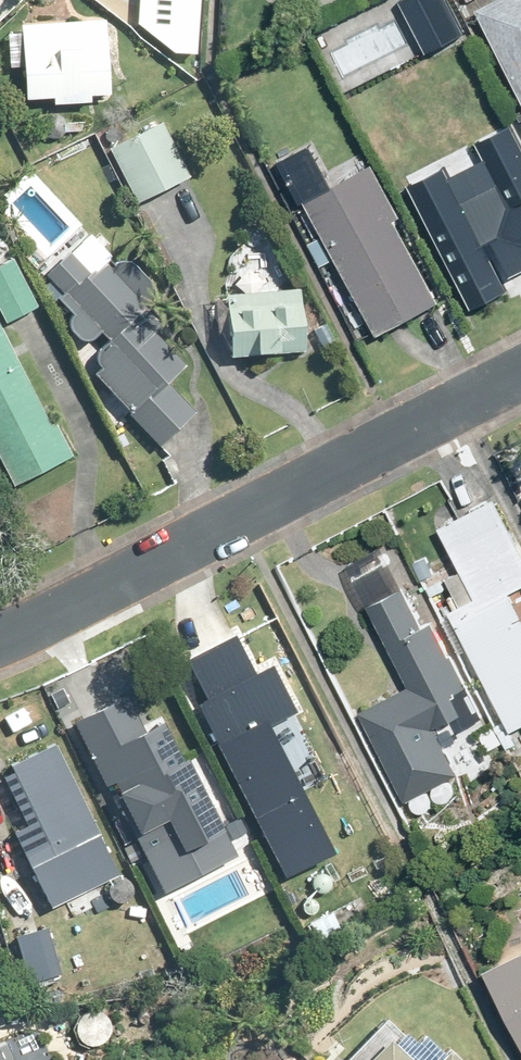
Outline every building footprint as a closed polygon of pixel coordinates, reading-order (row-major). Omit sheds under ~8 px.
[(19,0),(0,0),(0,17),(19,0)] [(143,29),(183,39),(193,0),(151,0),(143,29)] [(476,8),(520,96),(520,0),(493,0),(476,8)] [(343,29),(377,92),(398,80),(389,65),(404,57),(395,39),(382,46),(367,17),(343,29)] [(90,92),(108,92),(105,19),(20,23),(24,96),(52,95),(53,102),(91,100),(90,92)] [(109,150),(136,201),(190,173),(163,121),(109,150)] [(394,218),(401,215),(373,163),(305,200),(378,334),(439,301),(394,218)] [(100,330),(112,341),(95,358),(103,366),(96,373),(133,412),(129,415),(158,445),(199,405),(172,378),(186,363),(154,331),(164,320),(146,302),(153,295),(154,282),(131,259),(118,260),(114,263),(109,257),(104,262),(96,254),(80,254),(74,259),(73,258),(51,280),(63,293),(58,298),(73,313),(69,316),(69,326),(81,337),(92,338),(100,330)] [(0,263),(0,312),(5,322),(37,305),(12,256),(0,263)] [(299,287),(225,293),(230,355),(304,349),(299,287)] [(313,329),(326,352),(341,344),(328,321),(313,329)] [(13,485),(71,455),(55,421),(49,423),(0,324),(0,460),(13,485)] [(441,620),(458,653),(468,648),(509,726),(510,731),(520,725),(520,597),(514,601),(508,590),(520,583),(520,548),(495,499),(440,527),(477,598),(450,612),(451,615),(441,620)] [(423,562),(416,566),(421,578),(430,575),(423,562)] [(465,726),(488,714),(473,684),(467,687),(432,621),(422,627),(402,588),(368,605),(410,686),(359,712),(405,800),(457,773),(433,726),(458,713),(465,726)] [(204,702),(200,704),(288,877),(331,855),(266,728),(293,714),(270,669),(253,677),(233,637),(183,662),(204,702)] [(134,701),(81,727),(84,733),(79,735),(112,803),(162,779),(142,738),(150,734),(134,701)] [(493,721),(473,731),(483,752),(504,742),(499,732),(493,721)] [(195,754),(180,722),(162,731),(177,763),(195,754)] [(509,726),(499,732),(504,742),(507,748),(517,743),(510,731),(509,726)] [(56,744),(11,766),(47,841),(23,852),(50,906),(118,874),(56,744)] [(202,766),(175,781),(205,835),(232,820),(202,766)] [(17,938),(29,982),(59,973),(47,929),(17,938)] [(520,1038),(520,951),(487,967),(520,1038)] [(367,1059),(413,1059),(389,1037),(367,1059)] [(4,1043),(0,1045),(0,1059),(12,1059),(4,1043)] [(449,1050),(440,1059),(459,1059),(449,1050)]
